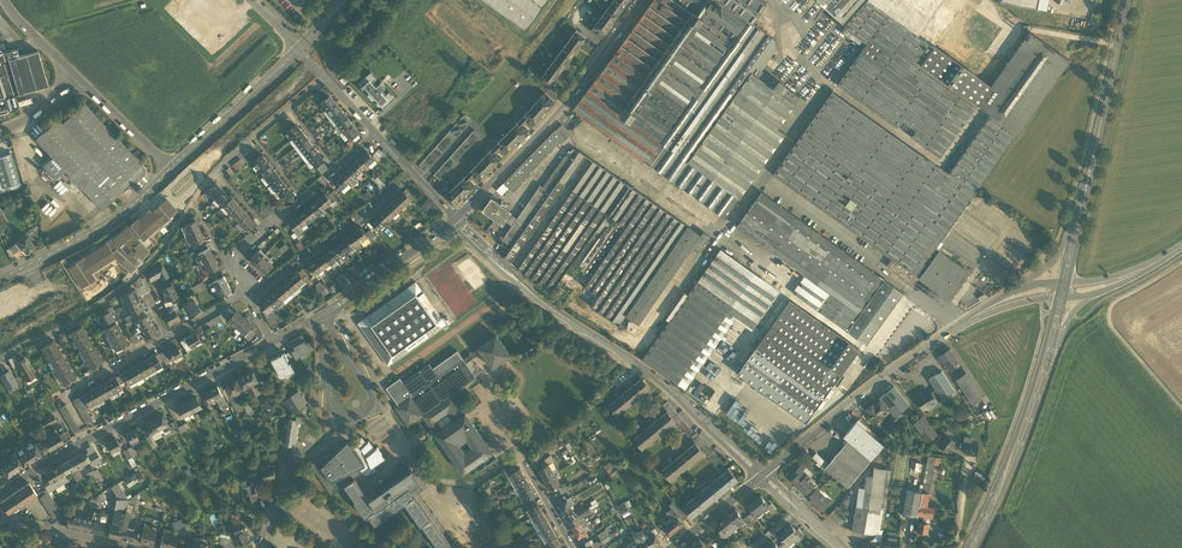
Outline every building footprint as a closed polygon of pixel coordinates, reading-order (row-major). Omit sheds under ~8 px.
[(218,27),(238,6),(232,0),(190,0),(218,27)] [(526,29),(546,0),(486,0),(526,29)] [(645,162),(732,40),(677,0),(653,0),(616,52),(572,110),(645,162)] [(611,4),(620,11),(628,0),(613,0),(611,4)] [(732,40),(645,162),(650,166),(651,165),(725,218),(725,219),(726,218),(785,134),(778,129),(800,98),(788,89),(788,88),(783,85),(784,84),(779,80),(778,81),(774,78),(773,79),(761,71),(771,57),(773,58),(775,55),(774,53),(777,49),(775,39),(768,34),(770,32),(767,29),(765,32),(764,31),(773,20),(761,11),(764,6),(770,7),(769,3),(767,2),(766,3),(762,0),(677,0),(732,40)] [(825,8),(844,25),(867,0),(831,0),(825,8)] [(845,30),(846,29),(866,43),(888,16),(867,0),(844,25),(843,28),(845,30)] [(1037,7),(1046,9),(1048,0),(1038,0),(1037,7)] [(611,4),(601,17),(611,24),(620,11),(611,4)] [(773,175),(892,259),(915,276),(1017,133),(977,105),(920,64),(934,46),(888,16),(866,43),(773,175)] [(601,17),(591,30),(601,37),(611,24),(601,17)] [(251,19),(230,40),(257,66),(278,45),(251,19)] [(566,44),(562,50),(571,57),(586,38),(576,30),(571,37),(566,44)] [(1029,32),(991,86),(977,105),(1017,133),(1069,60),(1029,32)] [(18,94),(6,52),(3,42),(0,43),(0,100),(5,98),(15,95),(18,94)] [(920,64),(977,105),(991,86),(934,46),(920,64)] [(17,49),(6,52),(18,94),(48,86),(38,51),(19,56),(17,49)] [(558,55),(555,58),(565,66),(566,66),(572,58),(571,57),(562,50),(558,55)] [(193,79),(219,105),(240,84),(213,58),(193,79)] [(551,85),(565,66),(555,58),(551,65),(546,72),(541,78),(551,85)] [(332,70),(339,78),(346,71),(339,64),(332,70)] [(377,78),(371,72),(359,82),(384,108),(395,98),(389,91),(385,95),(381,91),(385,87),(380,82),(376,86),(372,82),(377,78)] [(340,79),(344,83),(350,78),(346,74),(340,79)] [(323,97),(325,99),(330,95),(323,87),(318,91),(320,93),(323,97)] [(545,93),(522,118),(526,122),(527,121),(532,125),(554,101),(545,93)] [(5,98),(8,110),(19,107),(15,95),(5,98)] [(321,102),(327,109),(336,103),(330,95),(325,99),(321,102)] [(61,165),(69,174),(113,133),(84,102),(62,123),(58,118),(36,139),(52,157),(60,165),(61,165)] [(341,110),(336,103),(327,109),(332,117),(341,110)] [(323,112),(329,119),(332,117),(327,109),(323,112)] [(347,117),(341,110),(332,117),(338,124),(347,117)] [(287,131),(296,124),(289,115),(280,122),(287,131)] [(463,116),(422,161),(428,168),(469,122),(463,116)] [(338,124),(332,117),(329,119),(334,126),(338,124)] [(352,124),(347,117),(338,124),(343,131),(352,124)] [(524,124),(520,120),(495,146),(499,150),(500,149),(505,153),(528,129),(524,125),(524,124)] [(287,131),(293,138),(302,132),(296,124),(287,131)] [(334,127),(339,134),(343,131),(338,124),(334,126),(334,127)] [(358,131),(352,124),(343,131),(349,138),(358,131)] [(555,130),(503,183),(508,188),(511,191),(525,177),(527,178),(530,175),(531,173),(531,172),(530,171),(558,142),(559,142),(561,143),(562,143),(569,135),(570,134),(570,133),(570,132),(566,128),(564,129),(561,126),(556,130),(555,130)] [(345,141),(349,138),(343,131),(339,134),(345,141)] [(473,131),(450,157),(456,163),(479,137),(473,131)] [(307,139),(302,132),(293,138),(298,146),(307,139)] [(142,164),(113,133),(69,174),(77,183),(102,209),(124,189),(120,184),(142,164)] [(289,141),(295,148),(298,146),(293,138),(289,141)] [(313,146),(307,139),(298,146),(304,153),(313,146)] [(345,145),(348,149),(353,145),(350,141),(346,144),(346,145),(345,145)] [(301,156),(304,153),(298,146),(295,148),(301,156)] [(319,153),(313,146),(304,153),(310,160),(319,153)] [(497,152),(498,151),(494,147),(469,173),(472,177),(474,176),(478,181),(501,157),(497,152)] [(379,149),(376,151),(382,158),(385,155),(379,149)] [(557,168),(543,187),(550,191),(577,152),(573,149),(571,151),(569,150),(557,168)] [(550,191),(511,246),(505,255),(504,256),(504,257),(511,263),(586,155),(578,150),(577,152),(550,191)] [(367,151),(360,157),(368,165),(374,159),(367,151)] [(382,158),(376,151),(374,154),(379,160),(382,158)] [(2,187),(19,182),(11,153),(0,156),(0,181),(2,187)] [(301,156),(306,163),(310,160),(304,153),(301,156)] [(324,160),(319,153),(310,160),(314,166),(315,167),(324,160)] [(255,164),(259,169),(268,162),(262,155),(253,161),(255,164)] [(73,187),(77,183),(69,174),(61,165),(60,165),(52,157),(43,166),(55,179),(60,174),(73,187)] [(360,157),(354,163),(361,171),(364,169),(368,165),(360,157)] [(440,180),(456,163),(450,157),(434,175),(440,180)] [(377,163),(374,159),(368,165),(370,167),(371,169),(377,163)] [(311,169),(314,166),(310,160),(306,163),(311,169)] [(428,168),(422,161),(419,165),(425,172),(428,168)] [(273,169),(268,162),(259,169),(265,176),(273,169)] [(322,173),(328,167),(324,162),(317,167),(322,173)] [(354,163),(347,169),(354,177),(355,176),(361,171),(354,163)] [(145,167),(142,164),(120,184),(124,189),(127,186),(129,189),(145,174),(146,171),(145,167)] [(279,176),(273,169),(265,176),(270,183),(279,176)] [(347,169),(340,175),(348,184),(350,181),(354,177),(347,169)] [(341,190),(348,184),(340,175),(333,182),(341,190)] [(470,180),(471,179),(467,175),(449,192),(446,188),(442,192),(454,205),(475,184),(470,180)] [(267,186),(270,183),(265,176),(261,178),(267,186)] [(284,183),(279,176),(270,183),(276,190),(284,183)] [(2,187),(0,188),(0,192),(21,186),(20,182),(19,182),(2,187)] [(215,198),(223,190),(216,182),(205,192),(211,199),(213,196),(215,198)] [(270,183),(267,186),(272,193),(276,190),(270,183)] [(290,191),(284,183),(276,190),(281,197),(290,191)] [(501,195),(508,188),(503,183),(496,190),(501,195)] [(348,184),(341,190),(344,193),(350,187),(348,184)] [(541,185),(517,218),(513,224),(502,240),(511,246),(550,191),(543,187),(541,185)] [(231,199),(223,190),(215,198),(220,203),(220,204),(223,206),(224,205),(231,199)] [(277,200),(281,197),(276,190),(272,193),(277,200)] [(336,199),(338,201),(342,198),(334,190),(331,193),(336,199)] [(372,197),(367,191),(364,195),(369,200),(372,197)] [(404,191),(397,197),(405,205),(412,199),(404,191)] [(806,275),(859,313),(884,279),(761,192),(736,226),(776,254),(806,275)] [(327,205),(327,206),(336,199),(331,193),(327,196),(325,193),(321,197),(327,205)] [(321,197),(316,201),(323,209),(325,208),(325,207),(327,205),(321,197)] [(397,197),(391,203),(398,211),(405,205),(397,197)] [(424,211),(434,202),(428,197),(419,206),(424,211)] [(503,225),(506,219),(511,214),(512,212),(491,197),(482,210),(503,225)] [(215,198),(212,201),(217,207),(220,204),(220,203),(215,198)] [(231,199),(224,205),(229,210),(229,211),(230,212),(232,213),(240,206),(232,198),(231,199)] [(144,213),(128,227),(133,233),(124,242),(131,250),(126,254),(119,245),(113,237),(112,237),(105,242),(106,242),(75,262),(76,263),(72,265),(73,268),(70,270),(82,288),(89,283),(89,284),(93,281),(89,274),(117,256),(125,264),(124,265),(131,272),(136,267),(133,264),(137,260),(134,256),(136,253),(141,259),(149,252),(138,239),(140,237),(143,240),(170,218),(169,217),(175,212),(169,205),(171,204),(167,199),(159,205),(152,211),(147,216),(144,213)] [(338,201),(336,199),(327,206),(330,209),(330,208),(331,209),(338,203),(337,202),(338,201)] [(316,201),(310,206),(317,214),(318,215),(320,213),(320,212),(323,209),(316,201)] [(391,203),(384,209),(392,218),(398,211),(391,203)] [(269,204),(266,206),(271,212),(274,210),(272,207),(269,204)] [(227,215),(230,212),(229,211),(229,210),(224,205),(223,206),(220,208),(227,215)] [(247,214),(240,206),(232,213),(237,219),(239,222),(239,221),(247,214)] [(266,206),(263,209),(268,215),(271,212),(266,206)] [(310,206),(305,210),(312,219),(315,217),(314,216),(317,214),(310,206)] [(266,218),(268,215),(263,209),(260,211),(266,218)] [(384,209),(377,216),(385,224),(392,218),(384,209)] [(305,210),(299,215),(305,222),(307,224),(309,222),(309,221),(312,219),(305,210)] [(247,214),(239,221),(245,227),(244,227),(245,228),(247,230),(248,229),(255,222),(247,214)] [(517,218),(511,214),(506,219),(513,224),(517,218)] [(299,215),(294,219),(301,227),(304,225),(303,224),(305,222),(299,215)] [(378,230),(385,224),(377,216),(370,222),(378,230)] [(184,224),(185,225),(189,234),(200,229),(198,225),(197,222),(196,222),(195,219),(190,221),(184,224)] [(300,228),(301,227),(294,219),(290,222),(292,226),(295,230),(298,229),(299,229),(300,228)] [(241,231),(245,228),(244,227),(245,227),(239,221),(239,222),(236,225),(241,231)] [(248,229),(250,231),(257,225),(255,222),(248,229)] [(187,235),(189,234),(185,225),(180,227),(185,237),(187,235)] [(127,226),(113,237),(119,245),(124,242),(133,233),(128,227),(127,226)] [(354,232),(360,241),(363,239),(364,240),(367,237),(368,236),(366,233),(364,231),(361,227),(354,232)] [(200,229),(189,234),(193,244),(196,243),(204,239),(203,236),(202,233),(201,233),(200,229)] [(370,229),(367,232),(370,235),(372,237),(375,234),(370,229)] [(354,232),(346,238),(353,247),(356,244),(357,245),(361,242),(360,241),(354,232)] [(192,245),(193,244),(189,234),(187,235),(185,237),(184,237),(188,246),(192,245)] [(23,248),(26,252),(31,249),(32,249),(35,247),(35,245),(34,245),(35,245),(27,236),(24,239),(22,238),(16,243),(21,249),(23,248)] [(370,241),(367,237),(364,240),(363,239),(360,241),(361,242),(363,246),(370,241)] [(346,238),(340,242),(347,251),(347,252),(350,250),(349,249),(353,247),(346,238)] [(299,249),(304,247),(300,240),(295,243),(299,249)] [(340,242),(335,246),(341,255),(341,256),(344,254),(343,253),(347,251),(340,242)] [(280,249),(283,252),(289,247),(285,243),(280,249)] [(9,248),(14,254),(19,249),(15,244),(9,248)] [(335,246),(329,251),(335,259),(336,260),(337,259),(338,258),(337,258),(341,255),(335,246)] [(198,253),(201,258),(203,263),(213,257),(211,253),(212,253),(210,250),(208,247),(198,253)] [(780,291),(760,277),(720,249),(696,284),(726,305),(728,302),(738,309),(758,323),(780,291)] [(919,278),(950,300),(970,272),(939,250),(919,278)] [(250,258),(255,263),(262,256),(258,251),(257,251),(250,258)] [(329,251),(323,255),(329,263),(330,264),(332,263),(332,262),(335,259),(329,251)] [(323,255),(316,260),(322,269),(323,270),(327,267),(326,266),(329,263),(323,255)] [(341,256),(341,255),(337,258),(338,258),(337,259),(340,264),(345,261),(341,256)] [(268,261),(262,256),(255,263),(260,268),(268,261)] [(213,257),(203,263),(208,271),(208,272),(211,271),(219,267),(217,264),(217,263),(216,261),(213,257)] [(914,278),(915,276),(892,259),(888,266),(889,266),(907,279),(906,280),(911,284),(915,279),(914,278)] [(319,271),(322,269),(316,260),(308,265),(311,269),(312,272),(315,275),(319,272),(319,271)] [(271,264),(268,261),(260,268),(265,273),(273,266),(271,264)] [(204,273),(208,271),(203,263),(200,265),(199,265),(204,273)] [(148,275),(150,280),(159,276),(162,280),(168,277),(162,265),(150,271),(151,274),(148,275)] [(304,269),(308,275),(312,272),(311,269),(308,265),(304,269)] [(303,268),(299,271),(306,279),(309,276),(308,275),(304,269),(303,268)] [(200,275),(203,281),(213,275),(211,271),(208,272),(208,271),(204,273),(200,275)] [(291,277),(299,286),(306,280),(306,279),(299,271),(291,277)] [(568,283),(572,277),(567,273),(562,279),(568,283)] [(859,313),(806,275),(793,293),(846,331),(859,313)] [(217,289),(221,296),(232,290),(224,276),(213,282),(217,289)] [(285,282),(283,284),(291,293),(299,286),(291,277),(288,280),(285,282)] [(306,279),(306,280),(299,286),(303,290),(310,284),(306,279)] [(859,313),(846,331),(866,345),(903,293),(884,279),(859,313)] [(315,285),(320,292),(323,289),(325,288),(320,281),(315,285)] [(358,323),(388,365),(446,323),(416,281),(358,323)] [(164,296),(166,301),(170,300),(177,296),(172,284),(162,289),(165,296),(164,296)] [(277,289),(275,291),(282,300),(291,293),(283,284),(280,287),(279,287),(277,289)] [(738,309),(728,302),(726,305),(696,284),(688,295),(669,321),(642,360),(682,387),(732,316),(738,309)] [(123,295),(127,304),(139,299),(134,289),(123,295)] [(274,307),(282,300),(275,291),(271,294),(271,293),(269,296),(267,298),(274,307)] [(666,319),(669,321),(688,295),(685,293),(666,319)] [(192,299),(195,305),(199,303),(194,294),(190,296),(191,299),(192,299)] [(267,313),(272,309),(274,307),(267,298),(259,304),(267,313)] [(141,304),(139,299),(127,304),(130,310),(129,310),(131,314),(135,312),(143,309),(143,307),(142,304),(141,304)] [(195,305),(192,299),(191,299),(183,304),(184,306),(188,312),(189,316),(199,311),(195,305)] [(767,329),(736,373),(806,422),(858,348),(789,299),(768,330),(767,329)] [(167,311),(168,312),(169,314),(175,310),(179,308),(176,302),(172,304),(174,308),(167,311)] [(105,310),(107,313),(109,311),(111,315),(115,312),(112,306),(105,310)] [(265,314),(271,325),(279,318),(272,309),(267,313),(265,314)] [(752,331),(758,323),(738,309),(732,316),(752,331)] [(175,310),(169,314),(169,315),(165,317),(169,324),(179,319),(177,315),(175,310)] [(237,327),(245,318),(242,315),(239,313),(236,310),(228,320),(237,327)] [(109,311),(107,313),(104,314),(99,317),(101,322),(105,328),(115,322),(111,315),(109,311)] [(124,317),(127,322),(130,320),(137,316),(135,312),(131,314),(130,315),(129,314),(124,317)] [(140,326),(142,330),(152,324),(147,314),(135,321),(139,326),(139,327),(140,326)] [(248,321),(245,318),(237,327),(242,331),(245,334),(253,325),(251,323),(251,322),(248,320),(248,321)] [(104,328),(108,335),(119,329),(115,322),(105,328),(104,328)] [(157,332),(152,324),(142,330),(144,333),(143,334),(146,339),(157,332)] [(65,330),(68,335),(71,333),(71,332),(75,330),(73,326),(65,330)] [(73,336),(75,340),(86,333),(82,326),(75,330),(71,332),(71,333),(73,336)] [(123,336),(119,329),(108,335),(112,342),(123,336)] [(245,337),(250,340),(255,334),(251,330),(245,337)] [(90,340),(86,333),(75,340),(79,347),(90,340)] [(185,339),(190,348),(192,347),(196,345),(195,343),(200,340),(195,333),(185,339)] [(130,337),(133,343),(139,340),(136,334),(130,337)] [(302,334),(290,341),(294,347),(305,341),(306,341),(302,334)] [(478,348),(481,351),(492,367),(510,354),(496,335),(478,348)] [(128,343),(123,336),(112,342),(116,350),(122,347),(128,343)] [(40,342),(43,347),(50,343),(48,339),(40,342)] [(192,348),(192,347),(190,348),(185,339),(180,341),(187,351),(192,348)] [(43,347),(47,354),(58,348),(54,340),(50,343),(43,347)] [(94,348),(90,340),(79,347),(81,350),(83,354),(94,348)] [(306,343),(305,341),(294,347),(295,349),(289,352),(292,356),(294,355),(296,358),(301,356),(302,359),(307,356),(305,353),(313,349),(311,345),(314,344),(312,340),(306,343)] [(171,360),(171,361),(182,355),(176,346),(166,352),(169,356),(171,360)] [(62,355),(58,348),(47,354),(51,361),(62,355)] [(98,355),(94,348),(83,354),(87,361),(98,355)] [(478,348),(463,359),(466,362),(481,351),(478,348)] [(944,362),(949,370),(955,366),(954,364),(958,362),(950,349),(941,355),(940,356),(944,362)] [(457,350),(433,368),(438,376),(463,358),(457,350)] [(285,353),(271,360),(280,377),(286,374),(287,376),(295,372),(290,364),(289,365),(286,361),(288,360),(288,358),(292,356),(289,352),(286,354),(285,353)] [(155,354),(148,358),(155,369),(161,365),(162,365),(159,361),(156,355),(155,354)] [(66,362),(62,355),(51,361),(55,368),(66,362)] [(102,362),(98,355),(87,361),(91,368),(95,366),(102,362)] [(8,359),(11,364),(14,363),(17,361),(14,356),(8,359)] [(26,379),(27,380),(30,378),(29,377),(34,375),(25,358),(16,363),(26,380),(26,379)] [(148,358),(142,361),(148,373),(155,369),(148,358)] [(423,416),(436,434),(441,430),(435,421),(448,412),(454,421),(465,413),(452,395),(476,377),(466,362),(463,359),(463,358),(438,376),(433,368),(429,364),(403,382),(412,395),(398,405),(395,407),(408,426),(423,416)] [(706,362),(700,371),(719,383),(726,374),(711,363),(713,360),(709,358),(706,363),(706,362)] [(142,361),(135,365),(142,376),(148,373),(142,361)] [(70,369),(66,362),(55,368),(59,375),(70,369)] [(135,365),(129,369),(135,380),(142,376),(135,365)] [(51,370),(55,377),(59,375),(55,368),(51,370)] [(74,376),(70,369),(59,375),(63,382),(69,379),(74,376)] [(128,384),(135,380),(129,369),(122,373),(126,380),(128,384)] [(246,375),(250,385),(253,383),(258,380),(253,371),(246,375)] [(942,399),(955,391),(942,371),(929,379),(936,390),(942,399)] [(7,389),(17,384),(17,383),(14,378),(11,373),(8,372),(5,374),(4,374),(0,376),(0,377),(7,389)] [(956,380),(972,405),(982,398),(966,373),(956,380)] [(37,380),(34,375),(29,377),(30,378),(27,380),(26,379),(26,380),(28,384),(37,380)] [(243,388),(249,386),(250,385),(246,375),(238,379),(243,388)] [(17,384),(19,388),(23,386),(21,383),(17,377),(17,376),(14,378),(17,383),(17,384)] [(116,376),(109,380),(115,392),(122,388),(120,384),(116,377),(116,376)] [(144,380),(142,376),(135,380),(137,384),(138,385),(144,381),(144,380)] [(400,378),(386,388),(398,405),(412,395),(403,382),(400,378)] [(630,403),(636,399),(636,398),(647,389),(647,390),(650,387),(642,378),(608,405),(616,415),(619,413),(619,412),(630,403)] [(61,383),(64,388),(71,383),(69,379),(63,382),(61,383)] [(238,391),(243,388),(238,379),(233,382),(232,380),(229,382),(229,384),(226,385),(231,395),(234,393),(234,394),(239,392),(238,391)] [(109,380),(102,384),(109,395),(115,392),(109,380)] [(280,386),(278,381),(271,384),(274,390),(280,386)] [(255,387),(253,383),(250,385),(256,395),(260,393),(256,387),(255,387)] [(102,384),(96,388),(102,399),(109,395),(102,384)] [(218,385),(211,389),(216,398),(220,396),(220,397),(223,396),(218,386),(218,385)] [(894,416),(895,417),(896,416),(901,412),(909,405),(894,386),(879,398),(880,398),(881,401),(882,401),(890,410),(894,416)] [(982,387),(978,389),(982,396),(987,394),(982,387)] [(96,388),(89,391),(96,403),(102,399),(96,388)] [(216,398),(211,389),(205,392),(207,397),(210,403),(213,401),(212,400),(216,398)] [(935,400),(937,403),(942,399),(936,390),(931,393),(935,400)] [(89,407),(96,403),(89,391),(82,395),(83,396),(87,404),(89,407)] [(301,396),(298,391),(286,399),(294,412),(300,409),(299,408),(303,405),(302,404),(298,398),(301,396)] [(923,407),(924,409),(931,405),(930,403),(935,400),(931,393),(930,391),(921,396),(916,399),(922,407),(923,407)] [(115,392),(109,395),(112,400),(118,396),(115,392)] [(655,398),(659,403),(664,399),(659,394),(655,398)] [(302,404),(307,402),(302,395),(301,396),(298,398),(302,404)] [(216,398),(218,402),(220,407),(227,404),(223,396),(220,397),(220,396),(216,398)] [(196,397),(186,402),(192,412),(201,407),(196,397)] [(865,410),(875,422),(890,410),(882,401),(881,401),(876,405),(874,403),(865,410)] [(192,412),(186,402),(176,407),(181,417),(183,416),(188,414),(192,412)] [(253,410),(250,404),(245,407),(248,413),(253,410)] [(678,424),(683,419),(670,404),(665,408),(667,411),(675,421),(678,424)] [(731,404),(724,415),(748,430),(749,427),(741,421),(746,413),(731,404)] [(655,437),(656,437),(661,433),(661,432),(672,423),(673,423),(675,421),(667,411),(634,439),(642,449),(644,447),(644,446),(655,437)] [(41,418),(43,422),(47,420),(52,417),(50,413),(41,418)] [(436,434),(454,460),(464,453),(458,444),(466,438),(473,447),(484,440),(465,413),(454,421),(441,430),(436,434)] [(154,419),(159,429),(167,425),(162,415),(154,419)] [(913,423),(928,442),(938,434),(922,415),(913,423)] [(47,420),(49,424),(56,420),(54,416),(52,417),(47,420)] [(895,417),(894,416),(889,421),(891,424),(898,419),(898,418),(896,416),(895,417)] [(909,420),(906,416),(900,420),(904,425),(909,420)] [(868,427),(858,418),(843,436),(848,440),(871,460),(884,445),(866,429),(868,427)] [(149,435),(151,433),(159,429),(154,419),(145,423),(147,427),(144,428),(149,436),(149,435)] [(290,419),(288,432),(296,433),(298,424),(295,423),(296,420),(290,419)] [(693,432),(683,419),(678,424),(688,435),(693,432)] [(169,428),(167,425),(159,429),(161,433),(169,428)] [(55,434),(51,436),(56,446),(64,442),(71,438),(67,430),(65,431),(60,434),(58,432),(57,430),(55,428),(52,429),(55,434)] [(161,433),(159,429),(151,433),(153,438),(162,434),(161,433)] [(126,434),(130,442),(138,438),(134,430),(126,434)] [(896,437),(892,431),(886,436),(891,441),(896,437)] [(296,433),(288,432),(286,445),(292,446),(292,443),(294,443),(296,433)] [(154,445),(151,447),(152,449),(157,446),(153,438),(151,433),(149,435),(149,436),(153,442),(154,445)] [(56,446),(51,436),(47,439),(45,434),(41,435),(44,440),(44,441),(49,450),(56,446)] [(938,445),(947,452),(955,441),(946,434),(938,445)] [(756,435),(754,438),(763,445),(768,439),(766,437),(765,438),(761,435),(759,438),(756,435)] [(712,451),(699,436),(694,439),(693,440),(696,443),(704,452),(707,456),(707,455),(714,463),(716,466),(721,461),(713,451),(712,451)] [(361,437),(354,446),(357,451),(362,458),(365,465),(360,468),(365,476),(372,473),(372,472),(375,471),(374,467),(386,459),(377,447),(376,449),(369,441),(367,442),(361,437)] [(107,443),(111,452),(119,448),(121,447),(116,438),(107,443)] [(20,440),(27,451),(28,450),(25,446),(26,445),(22,439),(20,440)] [(22,448),(25,452),(27,451),(20,440),(17,442),(21,448),(22,448)] [(484,440),(473,447),(464,453),(454,460),(463,473),(492,452),(484,440)] [(836,454),(828,463),(816,452),(812,457),(824,468),(847,487),(859,474),(871,460),(848,440),(836,454)] [(365,476),(360,468),(365,465),(362,458),(357,451),(354,446),(351,443),(348,441),(328,460),(324,456),(311,465),(332,494),(345,485),(355,500),(354,501),(365,517),(368,514),(375,524),(405,503),(421,525),(422,524),(439,547),(458,547),(459,547),(454,540),(450,543),(411,488),(424,479),(420,473),(416,476),(411,469),(377,493),(365,476)] [(683,468),(684,469),(689,464),(700,454),(701,455),(704,452),(696,443),(662,471),(670,480),(673,478),(672,477),(683,468)] [(964,453),(977,455),(978,445),(971,444),(966,443),(966,444),(964,453)] [(92,445),(86,448),(88,451),(84,455),(85,456),(87,455),(95,450),(92,445)] [(262,456),(266,470),(273,468),(272,465),(274,464),(279,462),(280,462),(277,454),(277,452),(278,451),(276,445),(266,448),(268,454),(262,456)] [(35,446),(28,450),(27,451),(32,460),(41,455),(39,452),(35,446)] [(132,446),(127,449),(123,451),(128,459),(132,457),(137,454),(133,446),(132,446)] [(121,452),(119,448),(111,452),(113,456),(121,452)] [(101,461),(95,450),(87,455),(90,460),(89,461),(92,466),(101,461)] [(32,460),(27,451),(25,452),(18,456),(24,465),(32,460)] [(83,452),(77,455),(82,465),(89,461),(90,460),(87,455),(85,456),(84,455),(83,452)] [(541,462),(543,466),(548,463),(549,464),(552,462),(554,461),(550,454),(541,462)] [(68,460),(74,469),(77,467),(82,465),(77,455),(68,460)] [(15,458),(11,460),(18,469),(24,465),(18,456),(15,458)] [(928,456),(922,492),(929,493),(935,464),(936,457),(928,456)] [(137,465),(132,457),(128,459),(133,468),(137,465)] [(273,468),(275,474),(281,469),(279,462),(277,458),(272,460),(274,464),(272,465),(273,468)] [(14,472),(18,469),(11,460),(7,463),(6,461),(3,463),(4,465),(1,467),(8,476),(11,474),(12,474),(14,472)] [(66,473),(70,471),(74,469),(68,460),(60,464),(66,473)] [(604,466),(607,470),(613,465),(612,464),(610,461),(604,466)] [(554,474),(552,470),(549,464),(548,463),(543,466),(538,469),(544,479),(554,474)] [(69,478),(66,473),(60,464),(46,473),(48,477),(47,478),(49,481),(53,487),(54,486),(55,488),(56,488),(63,483),(63,482),(69,478)] [(615,468),(613,465),(607,470),(610,474),(616,470),(615,468)] [(504,471),(506,476),(511,473),(516,470),(513,466),(504,471)] [(794,472),(796,475),(802,469),(800,466),(794,472)] [(80,472),(77,467),(74,469),(79,478),(83,475),(87,473),(84,469),(80,472)] [(864,488),(862,508),(874,510),(875,507),(883,509),(886,509),(886,505),(891,469),(874,467),(872,477),(866,476),(864,488)] [(261,472),(264,481),(276,477),(275,474),(273,468),(266,470),(261,472)] [(511,473),(515,480),(524,474),(520,468),(516,470),(511,473)] [(79,478),(74,469),(70,471),(76,480),(79,478)] [(95,478),(96,477),(93,471),(94,471),(93,469),(87,473),(89,476),(92,474),(95,478)] [(689,515),(692,517),(738,479),(729,469),(725,472),(722,475),(717,478),(717,479),(710,485),(702,491),(702,492),(695,498),(694,497),(687,504),(683,507),(684,508),(689,515)] [(801,490),(804,494),(814,485),(809,479),(810,478),(808,477),(807,478),(805,476),(807,474),(803,470),(802,469),(796,475),(792,479),(797,484),(802,489),(801,490)] [(89,476),(92,482),(98,479),(96,477),(95,478),(92,474),(89,476)] [(515,480),(518,486),(527,481),(524,474),(515,480)] [(554,474),(544,479),(550,489),(560,483),(554,474)] [(46,488),(47,490),(53,487),(49,481),(43,484),(46,488)] [(518,486),(522,493),(531,487),(527,481),(518,486)] [(111,487),(116,493),(122,489),(118,482),(111,487)] [(27,500),(37,494),(29,483),(20,489),(27,500)] [(63,483),(56,488),(58,492),(66,487),(63,483)] [(557,486),(561,493),(570,488),(568,484),(566,486),(564,483),(557,486)] [(242,488),(247,501),(257,497),(256,494),(258,494),(255,487),(254,488),(253,484),(245,487),(242,488)] [(48,492),(52,498),(55,497),(52,490),(55,488),(54,486),(53,487),(47,490),(48,492)] [(535,494),(531,487),(522,493),(526,499),(531,497),(535,494)] [(859,487),(856,507),(862,508),(864,488),(859,487)] [(809,495),(812,498),(813,498),(818,492),(819,491),(816,488),(809,495)] [(18,507),(27,500),(20,489),(10,495),(18,507)] [(117,501),(127,503),(128,499),(129,499),(122,489),(116,493),(113,495),(117,501)] [(897,513),(902,514),(907,490),(901,489),(897,513)] [(916,516),(918,517),(918,513),(920,505),(921,496),(922,492),(907,490),(902,514),(916,516)] [(40,497),(49,510),(55,506),(56,505),(55,502),(53,499),(52,498),(48,492),(46,493),(40,497)] [(816,506),(821,511),(823,509),(822,508),(828,502),(818,492),(813,498),(814,498),(811,500),(816,505),(816,506)] [(921,496),(920,505),(926,506),(929,493),(922,492),(921,496)] [(97,504),(103,500),(99,494),(93,498),(97,504)] [(9,513),(18,507),(10,495),(1,502),(9,513)] [(760,496),(754,501),(763,512),(768,508),(769,506),(768,505),(760,496)] [(523,501),(526,505),(533,501),(531,497),(526,499),(523,501)] [(91,508),(97,504),(93,498),(87,501),(91,508)] [(129,499),(128,499),(127,503),(126,509),(134,510),(136,500),(130,498),(129,499)] [(570,505),(567,499),(562,502),(558,504),(562,510),(570,505)] [(582,507),(583,508),(584,510),(591,506),(597,503),(595,499),(582,507)] [(118,526),(122,527),(126,509),(127,503),(117,501),(112,520),(111,524),(113,525),(113,523),(119,524),(118,526)] [(535,505),(533,501),(526,505),(528,509),(529,509),(535,505)] [(763,512),(754,501),(748,506),(752,512),(756,517),(763,512)] [(617,507),(620,513),(628,508),(625,502),(617,507)] [(768,508),(772,512),(776,509),(771,503),(768,505),(769,506),(768,508)] [(529,509),(533,515),(542,511),(538,504),(535,505),(529,509)] [(573,510),(570,505),(562,510),(565,515),(573,510)] [(924,516),(923,522),(928,523),(929,517),(932,517),(932,516),(934,507),(926,506),(920,505),(918,513),(924,515),(924,516)] [(54,518),(60,514),(55,506),(49,510),(54,518)] [(879,529),(883,509),(875,507),(874,510),(862,508),(856,507),(852,531),(875,535),(882,536),(883,533),(883,529),(879,529)] [(674,518),(669,521),(676,530),(684,524),(681,521),(681,520),(682,520),(678,515),(674,510),(672,508),(668,511),(674,518)] [(684,508),(680,511),(681,513),(685,518),(689,515),(684,508)] [(833,511),(844,520),(846,517),(836,508),(833,511)] [(126,509),(122,527),(120,538),(131,540),(134,529),(125,527),(126,525),(127,525),(128,516),(132,517),(134,510),(126,509)] [(568,521),(576,516),(574,513),(573,510),(565,515),(568,521)] [(736,510),(729,515),(738,526),(744,521),(745,520),(743,519),(736,510)] [(89,531),(103,534),(105,524),(107,514),(93,511),(92,517),(93,517),(89,531)] [(533,515),(537,522),(545,517),(542,511),(533,515)] [(657,518),(651,511),(647,514),(652,521),(657,518)] [(828,516),(839,525),(844,520),(833,511),(828,516)] [(752,512),(748,515),(753,521),(757,518),(756,517),(752,512)] [(79,529),(81,516),(74,514),(73,519),(67,518),(66,526),(79,529)] [(729,515),(723,520),(732,531),(738,526),(729,515)] [(753,521),(748,515),(743,519),(745,520),(744,521),(748,525),(753,521)] [(87,517),(81,516),(79,529),(89,531),(93,517),(92,517),(87,516),(87,517)] [(580,522),(578,519),(576,516),(568,521),(571,526),(580,522)] [(537,522),(541,528),(549,524),(545,517),(537,522)] [(585,519),(580,522),(583,527),(587,524),(588,524),(585,519)] [(676,530),(669,521),(665,525),(661,520),(657,524),(661,529),(665,532),(666,532),(669,536),(676,530)] [(723,538),(732,531),(723,520),(716,526),(720,532),(719,533),(723,538)] [(929,523),(928,523),(923,522),(919,521),(918,531),(927,533),(929,523)] [(574,532),(583,527),(580,522),(571,526),(574,532)] [(120,538),(122,527),(118,526),(119,524),(113,523),(113,525),(111,524),(110,524),(108,535),(113,536),(120,538)] [(541,528),(545,535),(553,530),(549,524),(541,528)] [(791,525),(785,530),(794,541),(800,536),(796,530),(791,525)] [(140,542),(153,545),(156,527),(151,526),(151,529),(143,527),(141,533),(140,542)] [(235,534),(240,544),(249,539),(247,535),(249,534),(246,526),(240,529),(241,531),(235,534)] [(588,537),(583,527),(574,532),(578,538),(581,536),(584,539),(588,537)] [(597,540),(601,546),(604,545),(601,540),(607,536),(610,534),(606,528),(599,533),(601,536),(597,539),(597,540)] [(653,535),(649,537),(654,545),(660,542),(658,539),(659,538),(656,534),(653,529),(650,530),(653,535)] [(545,535),(549,541),(557,537),(553,530),(545,535)] [(794,541),(785,530),(778,535),(784,542),(787,546),(794,541)] [(450,542),(453,540),(448,532),(445,534),(450,542)] [(719,533),(713,538),(715,541),(718,545),(725,539),(723,538),(719,533)] [(169,547),(174,547),(176,538),(174,538),(175,535),(169,534),(169,535),(163,534),(161,546),(169,547)] [(715,541),(713,538),(710,535),(707,537),(712,544),(715,541)] [(899,538),(892,537),(892,536),(886,535),(885,541),(884,547),(898,547),(899,538)] [(231,539),(219,536),(218,541),(217,547),(230,547),(231,539)] [(601,540),(604,545),(610,541),(607,536),(601,540)] [(557,537),(549,541),(552,547),(553,547),(561,543),(557,537)] [(646,538),(643,540),(648,547),(649,547),(654,545),(649,537),(646,538)] [(693,543),(697,547),(704,547),(706,546),(699,538),(693,543)] [(740,541),(738,539),(733,543),(734,545),(737,547),(742,544),(740,541)] [(207,542),(194,540),(193,547),(206,547),(207,542)] [(643,540),(641,542),(638,543),(640,547),(648,547),(643,540)]
